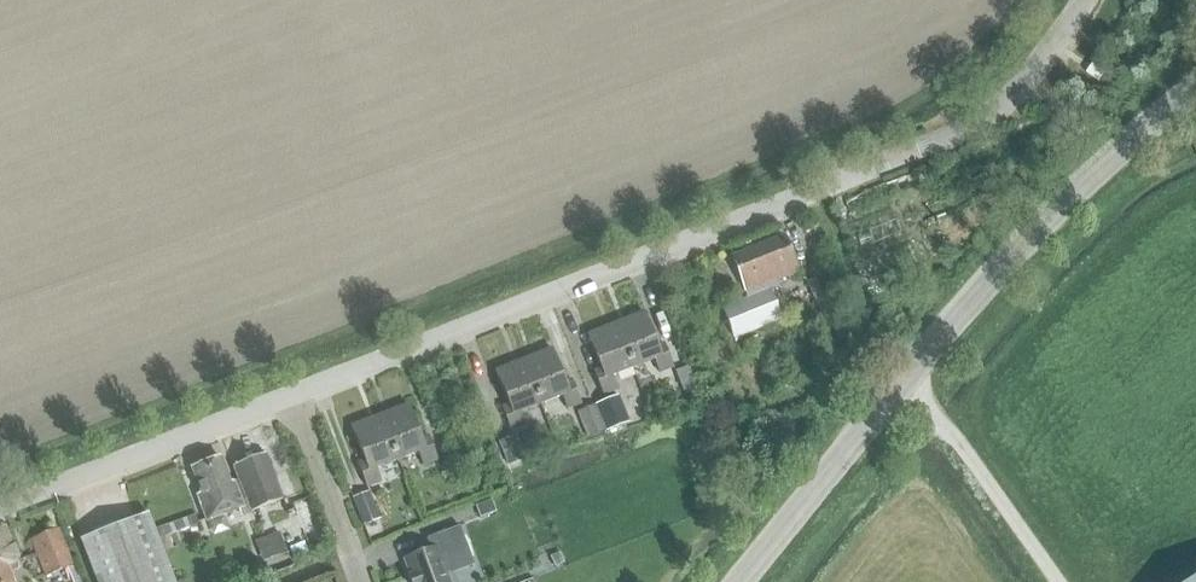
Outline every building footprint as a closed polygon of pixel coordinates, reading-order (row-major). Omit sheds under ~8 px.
[(1104,72),(1092,64),(1086,73),(1098,81),(1104,72)] [(730,257),(745,293),(797,272),(783,236),(730,257)] [(767,290),(720,308),(732,338),(779,319),(767,290)] [(642,312),(614,323),(632,368),(653,359),(659,372),(672,367),(663,344),(656,346),(642,312)] [(632,368),(614,323),(586,335),(600,369),(593,371),(602,395),(616,389),(610,376),(632,368)] [(550,349),(522,360),(540,404),(561,396),(566,409),(580,403),(570,380),(564,383),(550,349)] [(540,404),(522,360),(494,371),(508,405),(501,408),(510,431),(523,426),(518,413),(540,404)] [(686,367),(674,372),(679,385),(691,381),(686,367)] [(604,431),(620,425),(610,399),(594,405),(604,431)] [(407,405),(378,416),(396,460),(417,452),(422,465),(436,460),(427,437),(420,439),(407,405)] [(577,412),(589,439),(604,432),(593,405),(577,412)] [(396,460),(378,416),(350,427),(364,461),(357,464),(366,487),(379,482),(374,469),(396,460)] [(498,441),(507,464),(521,458),(512,436),(498,441)] [(232,466),(237,480),(247,505),(250,511),(282,499),(264,454),(232,466)] [(247,505),(237,480),(228,483),(219,458),(191,469),(200,493),(196,495),(206,521),(247,505)] [(380,518),(369,492),(353,498),(362,525),(380,518)] [(495,513),(491,501),(475,508),(479,519),(495,513)] [(91,581),(169,581),(143,515),(75,541),(91,581)] [(6,566),(18,560),(4,524),(0,526),(0,581),(13,581),(6,566)] [(443,568),(469,558),(458,528),(458,526),(425,539),(429,550),(403,560),(409,576),(407,576),(409,581),(448,581),(443,568)] [(30,540),(45,576),(72,565),(58,529),(30,540)] [(257,542),(263,559),(285,551),(279,534),(257,542)] [(562,561),(558,551),(548,554),(552,565),(562,561)]
